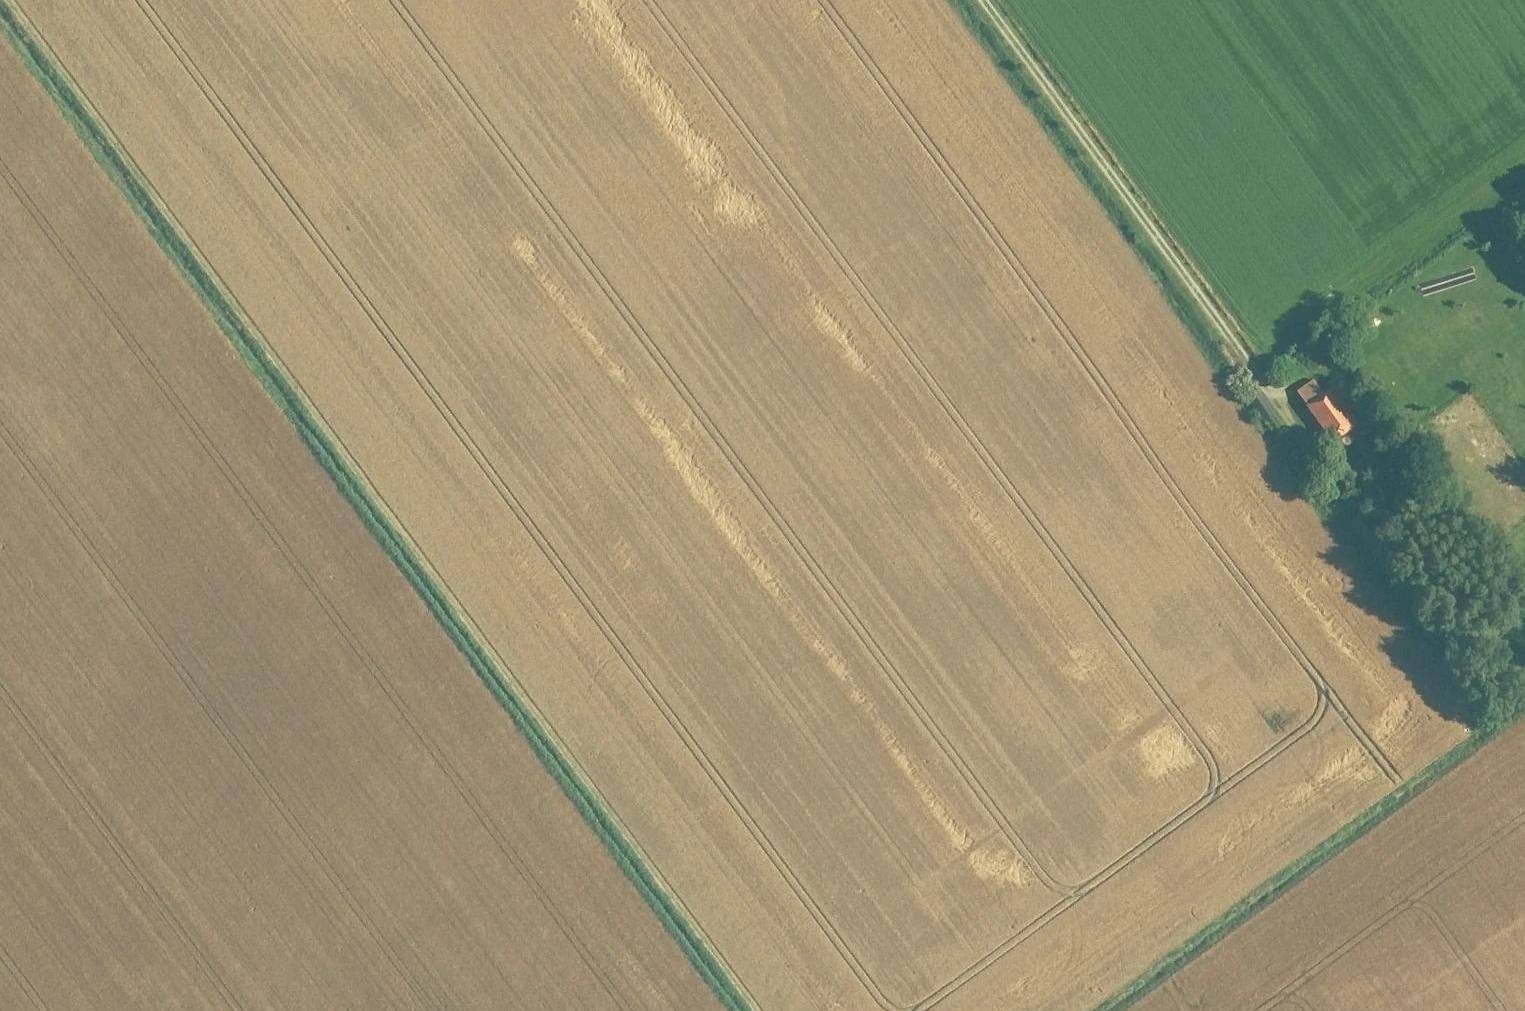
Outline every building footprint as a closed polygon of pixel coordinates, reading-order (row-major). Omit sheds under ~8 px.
[(1307,408),(1306,408),(1332,445),(1358,426),(1340,400),(1349,393),(1342,383),(1323,397),(1313,382),(1296,394),(1307,408)]
